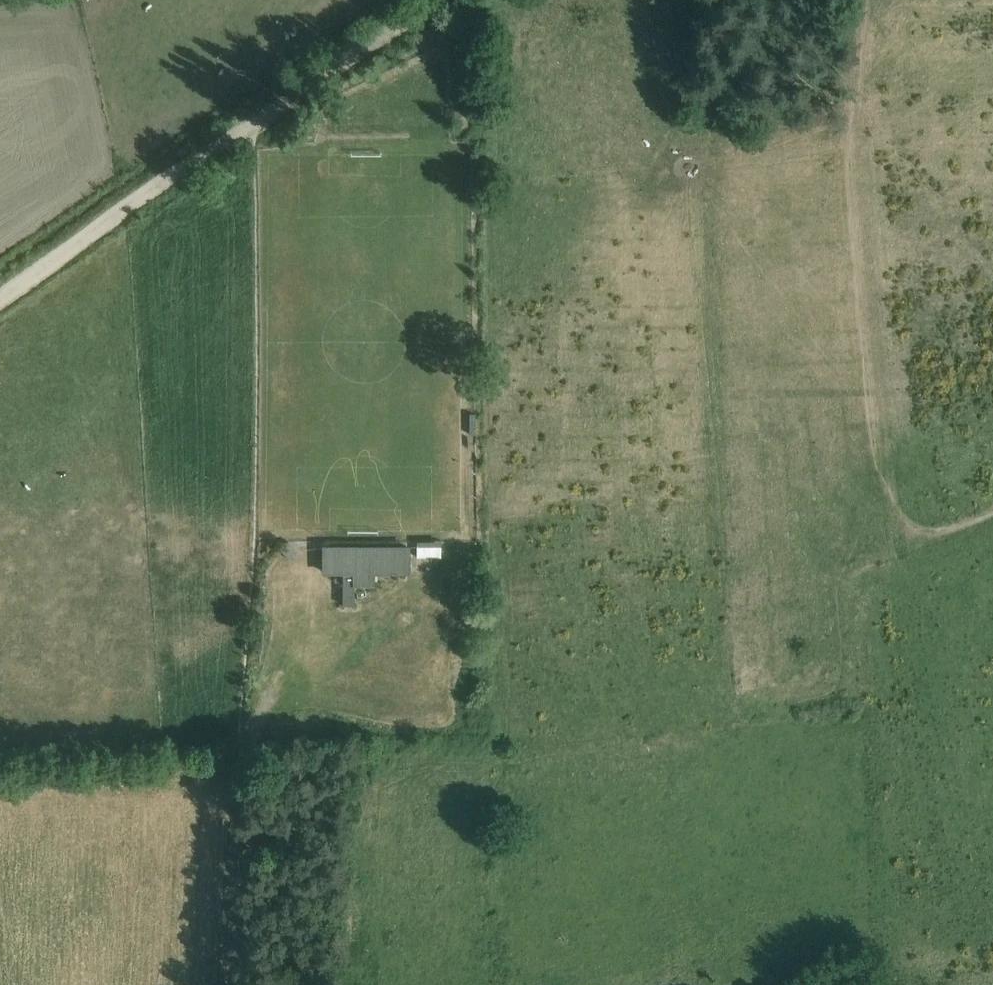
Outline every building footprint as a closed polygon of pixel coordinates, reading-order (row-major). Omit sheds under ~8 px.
[(410,545),(322,545),(322,573),(342,573),(342,606),(354,606),(354,586),(374,586),(374,574),(410,574),(410,545)] [(441,545),(416,545),(416,557),(441,557),(441,545)]
